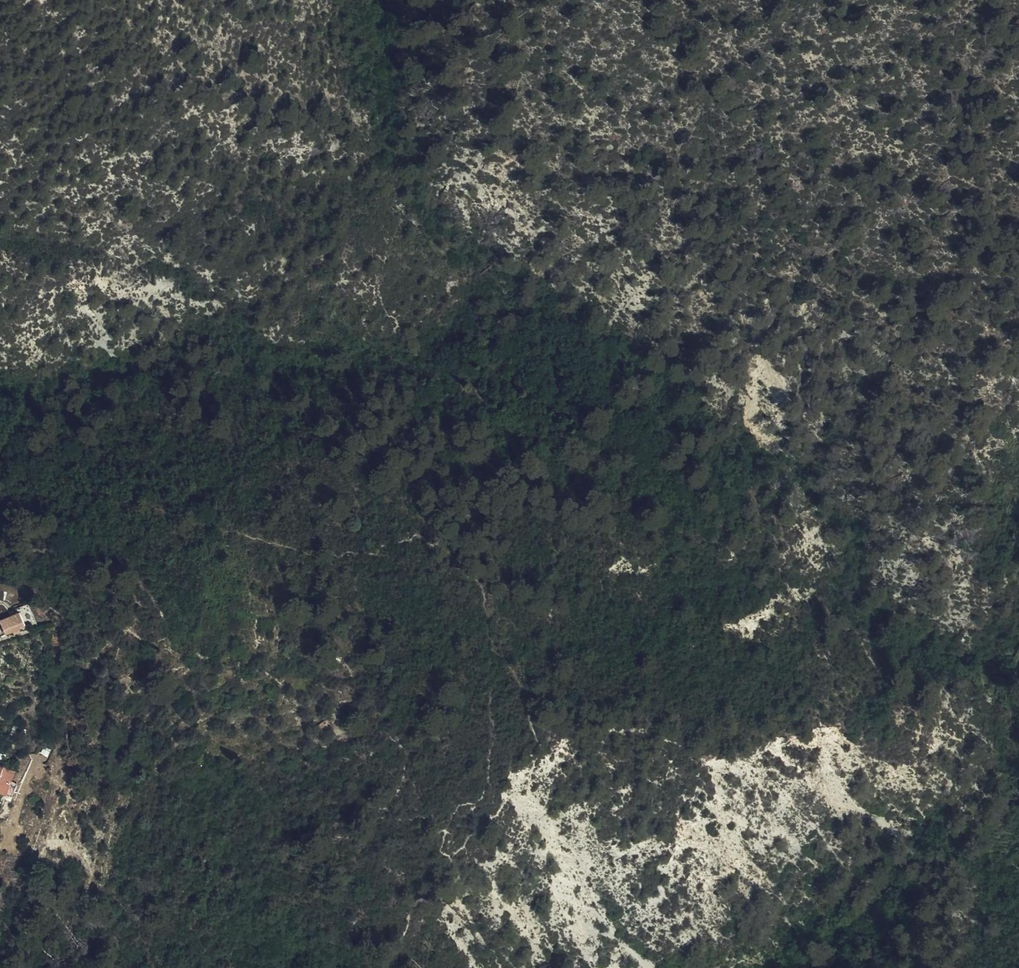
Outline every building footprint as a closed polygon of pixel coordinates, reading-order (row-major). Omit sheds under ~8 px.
[(0,626),(5,641),(12,638),(20,636),(26,634),(21,619),(0,626)] [(7,797),(12,783),(16,773),(0,767),(0,794),(7,797)] [(12,783),(7,797),(15,799),(19,787),(12,783)]
